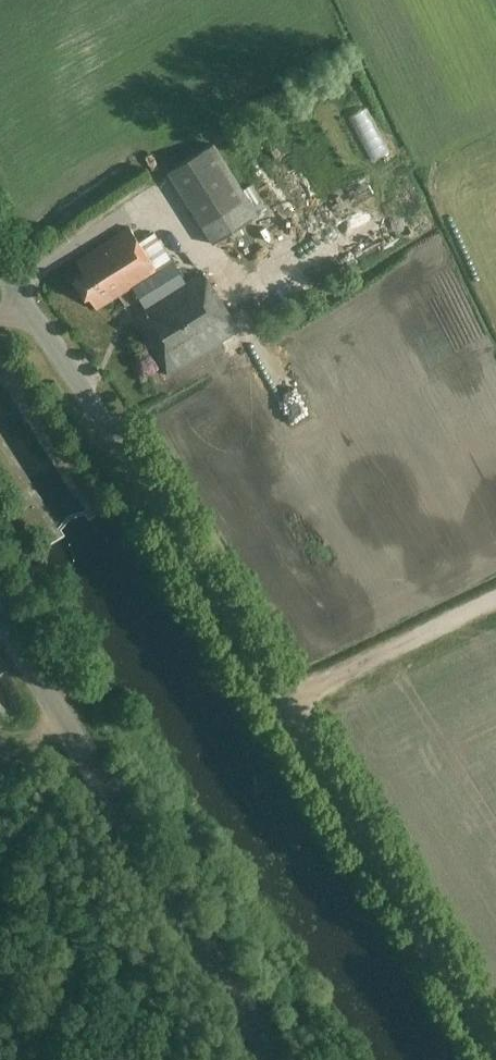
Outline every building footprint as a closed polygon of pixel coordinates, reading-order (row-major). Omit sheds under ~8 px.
[(257,213),(212,142),(166,172),(211,243),(257,213)] [(258,184),(249,188),(261,211),(270,207),(258,184)] [(139,241),(131,228),(76,262),(84,275),(73,281),(85,300),(89,298),(96,310),(158,272),(156,268),(170,259),(153,232),(139,241)] [(239,330),(203,272),(131,317),(167,375),(239,330)]
